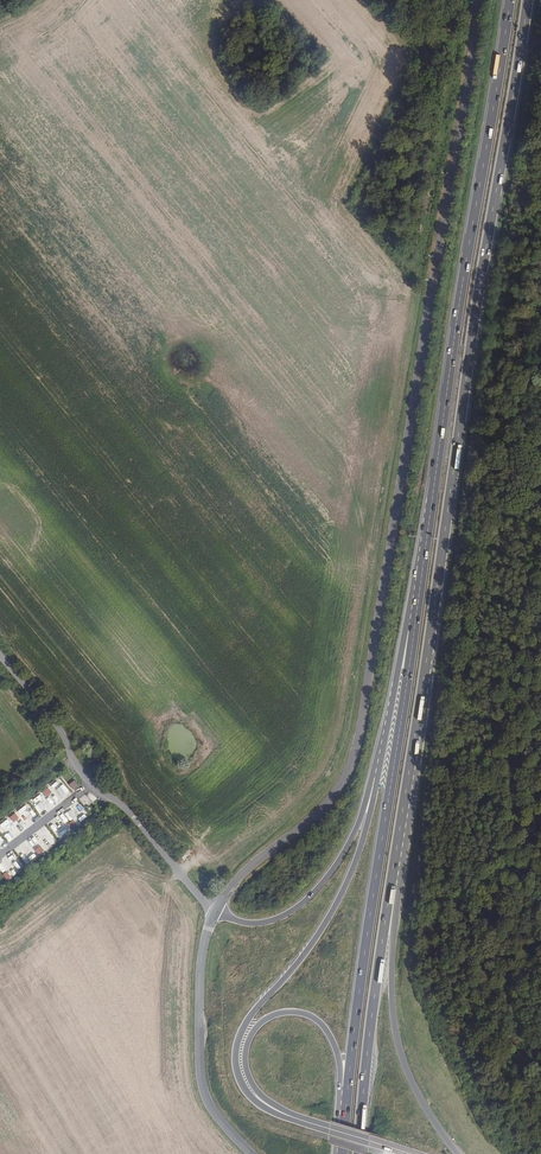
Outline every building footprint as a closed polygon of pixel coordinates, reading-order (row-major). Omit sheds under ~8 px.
[(57,780),(49,787),(52,790),(60,784),(57,780)] [(72,790),(78,786),(74,780),(68,784),(72,790)] [(45,797),(51,793),(47,787),(41,792),(45,797)] [(90,791),(80,799),(86,806),(96,798),(90,791)] [(55,802),(61,798),(57,793),(52,797),(55,802)] [(41,798),(32,801),(35,810),(44,807),(41,798)] [(72,805),(80,813),(76,816),(81,821),(89,815),(77,801),(72,805)] [(20,813),(27,819),(33,811),(26,805),(20,813)] [(61,810),(58,811),(62,823),(71,820),(67,810),(62,812),(61,810)] [(35,822),(39,818),(33,812),(29,817),(35,822)] [(0,823),(0,829),(6,839),(14,834),(8,826),(13,823),(12,822),(19,818),(15,813),(0,823)] [(17,822),(24,828),(29,824),(22,817),(17,822)] [(48,828),(64,836),(67,830),(63,829),(65,824),(53,818),(48,828)] [(68,822),(70,829),(76,827),(74,820),(68,822)] [(14,834),(22,829),(16,822),(13,824),(15,827),(11,829),(14,834)] [(14,848),(18,853),(28,846),(25,841),(14,848)] [(34,850),(39,855),(44,850),(40,845),(34,850)] [(26,864),(36,857),(32,852),(28,854),(30,857),(24,861),(26,864)] [(12,874),(21,870),(19,866),(10,870),(12,874)] [(6,880),(11,877),(8,871),(3,874),(6,880)]
